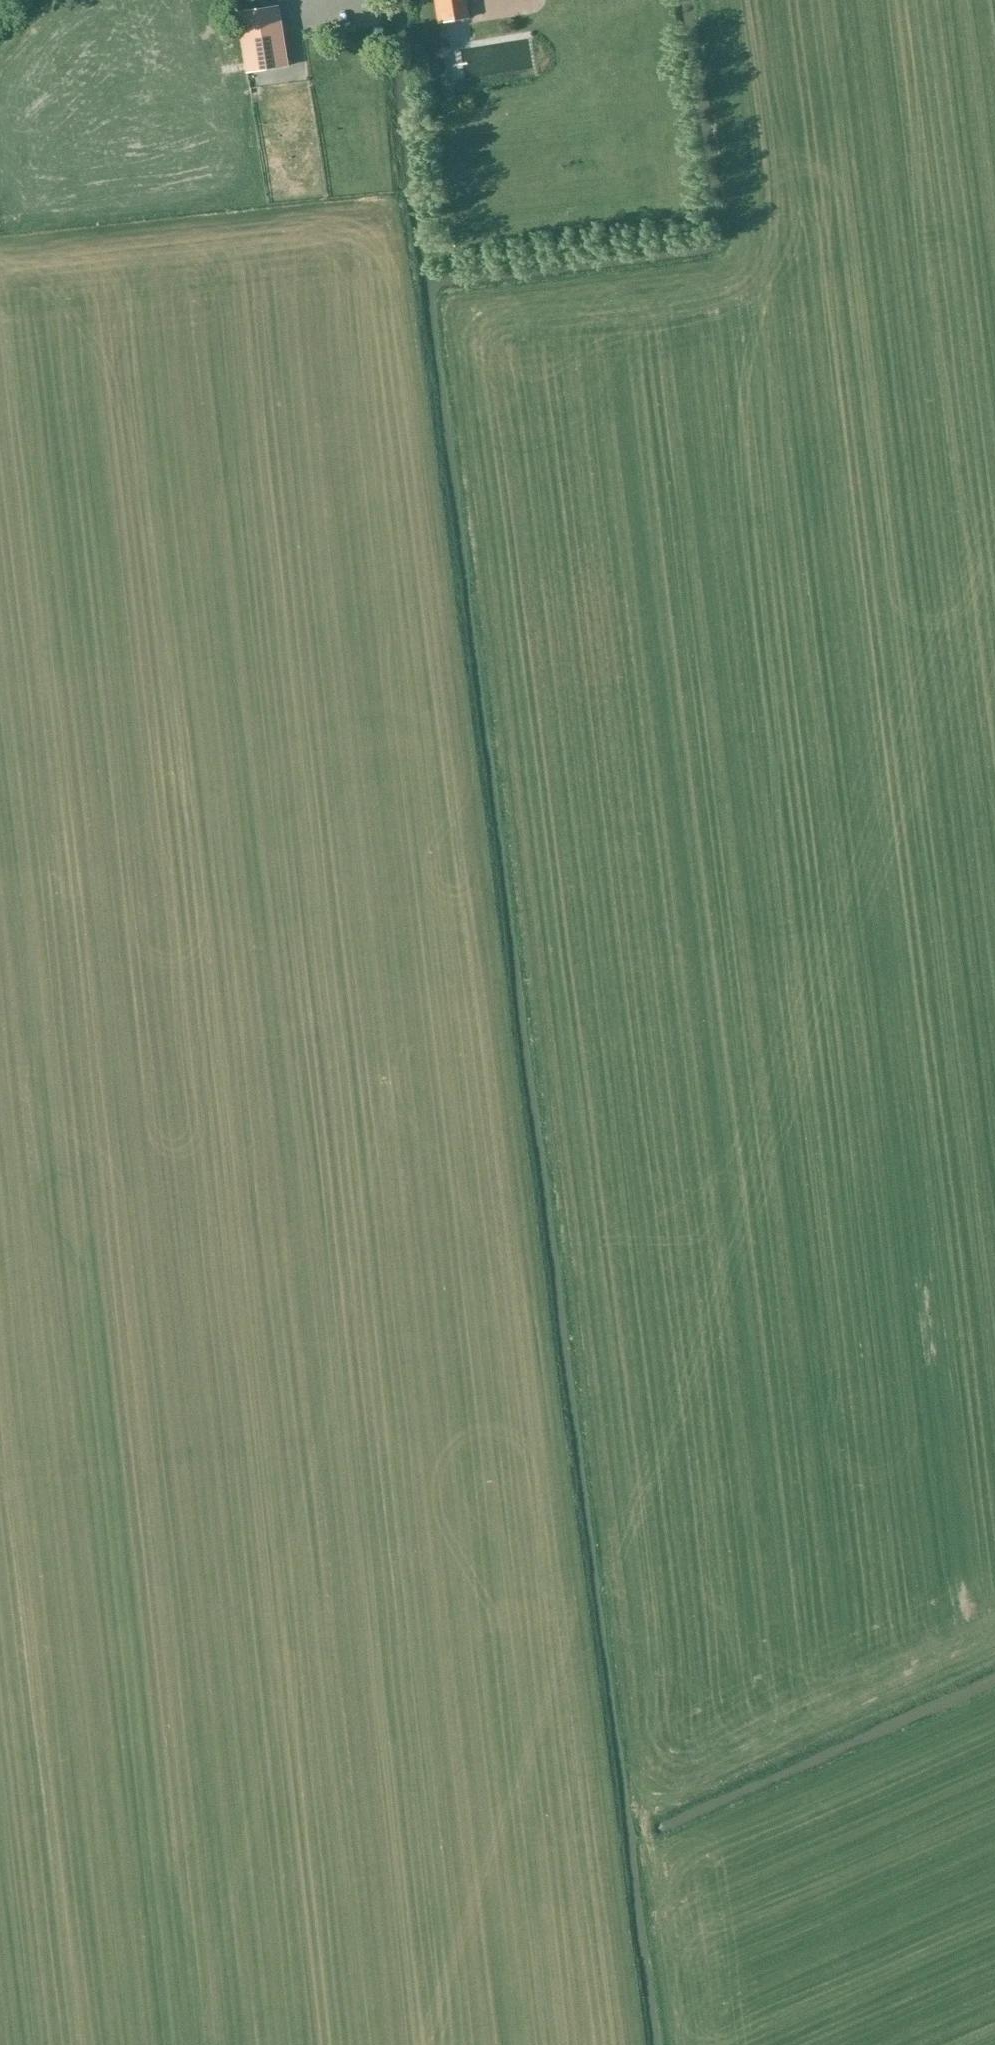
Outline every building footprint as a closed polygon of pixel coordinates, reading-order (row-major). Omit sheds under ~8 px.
[(443,23),(469,19),(466,0),(440,0),(443,23)] [(239,13),(248,73),(289,66),(279,6),(239,13)] [(512,37),(467,42),(466,33),(463,34),(461,22),(439,25),(445,73),(515,64),(512,37)] [(542,141),(544,127),(531,125),(529,139),(542,141)]
